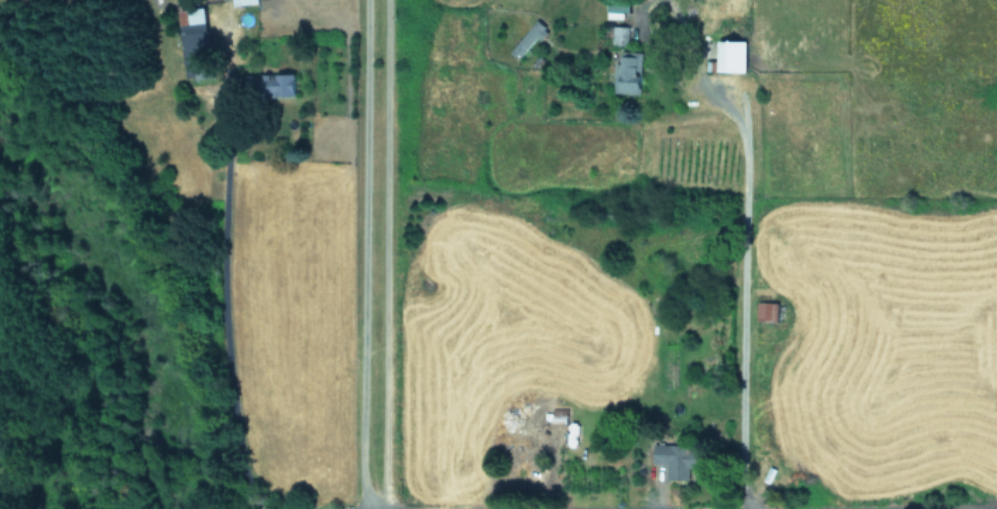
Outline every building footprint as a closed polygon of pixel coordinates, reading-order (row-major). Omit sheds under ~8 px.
[(184,9),(189,66),(185,67),(186,79),(214,77),(213,65),(208,65),(207,45),(214,45),(212,26),(210,7),(184,9)] [(551,30),(537,20),(513,53),(522,59),(539,35),(545,39),(551,30)] [(629,26),(615,25),(614,44),(628,45),(629,26)] [(752,72),(752,41),(723,40),(722,71),(752,72)] [(624,54),(624,63),(617,63),(616,92),(643,93),(645,54),(624,54)] [(282,95),(300,96),(301,74),(282,74),(282,95)] [(781,302),(759,302),(758,319),(780,321),(781,302)] [(656,446),(656,463),(669,463),(669,479),(689,480),(690,467),(705,467),(705,446),(656,446)]
